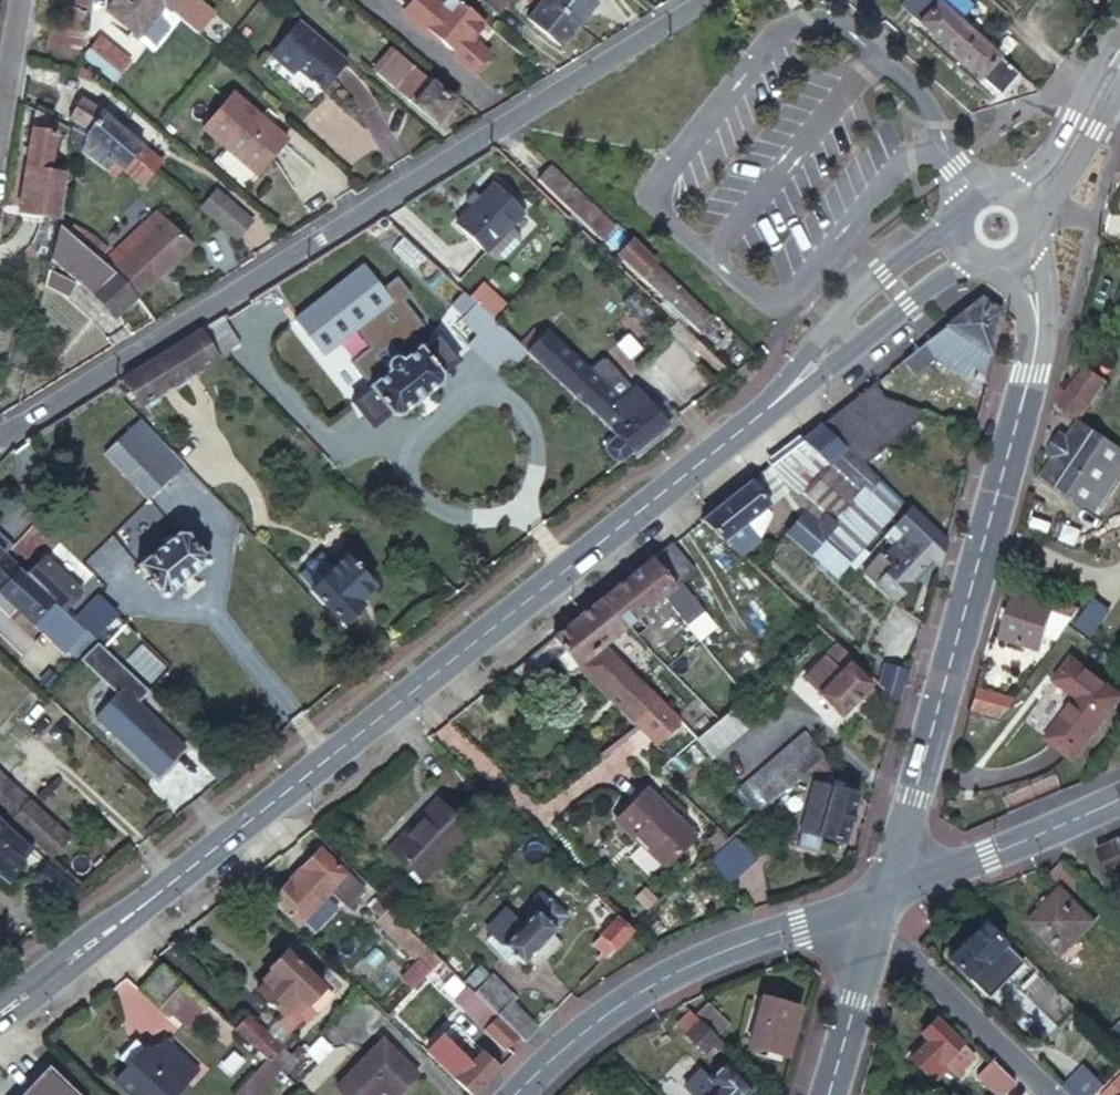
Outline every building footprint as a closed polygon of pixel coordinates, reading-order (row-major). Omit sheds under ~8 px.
[(65,10),(87,19),(90,5),(91,0),(67,0),(65,10)] [(107,9),(139,36),(165,5),(159,0),(115,0),(107,9)] [(165,5),(170,9),(177,0),(159,0),(165,5)] [(443,7),(435,0),(416,0),(407,10),(427,27),(443,7)] [(443,7),(427,27),(458,54),(459,55),(473,38),(487,22),(460,0),(449,0),(443,7)] [(498,13),(509,1),(508,0),(483,0),(498,13)] [(579,23),(552,1),(551,0),(537,0),(536,2),(525,13),(561,44),(579,23)] [(579,23),(596,3),(593,0),(551,0),(552,1),(579,23)] [(1001,94),(1019,74),(967,28),(960,22),(936,0),(903,0),(900,3),(1001,94)] [(960,22),(974,6),(968,0),(936,0),(960,22)] [(78,62),(86,23),(67,15),(61,30),(50,28),(46,57),(78,62)] [(347,61),(299,20),(270,54),(286,67),(290,62),(323,89),(347,61)] [(100,36),(89,48),(117,75),(128,62),(100,36)] [(490,53),(473,38),(459,55),(458,54),(456,56),(474,72),(490,53)] [(415,69),(396,51),(377,75),(397,92),(415,69)] [(415,69),(397,92),(435,122),(454,98),(415,69)] [(297,133),(240,87),(210,124),(267,170),(297,133)] [(69,122),(74,125),(101,149),(111,157),(120,165),(122,168),(142,144),(140,143),(99,107),(80,99),(69,122)] [(60,124),(39,111),(36,129),(59,134),(60,124)] [(74,125),(70,130),(68,140),(101,168),(111,157),(101,149),(74,125)] [(59,134),(36,129),(28,174),(51,179),(59,134)] [(141,183),(154,170),(161,160),(142,144),(122,168),(126,170),(141,183)] [(111,157),(101,168),(111,175),(120,165),(111,157)] [(568,207),(579,195),(549,167),(538,179),(568,207)] [(65,182),(51,179),(28,174),(21,213),(63,220),(64,219),(65,182)] [(486,181),(450,219),(480,248),(516,209),(486,181)] [(217,192),(203,208),(236,236),(250,220),(217,192)] [(612,227),(579,195),(568,207),(601,239),(612,227)] [(133,293),(134,293),(188,246),(158,209),(112,249),(98,261),(111,272),(133,293)] [(385,217),(378,222),(385,228),(391,222),(385,217)] [(62,225),(61,228),(72,237),(72,221),(64,219),(64,220),(62,225)] [(72,221),(72,237),(81,245),(98,261),(112,249),(94,232),(72,221)] [(133,293),(111,272),(98,261),(81,245),(72,237),(61,228),(60,232),(57,248),(55,256),(115,312),(133,293)] [(47,246),(57,248),(60,232),(50,230),(47,246)] [(425,255),(405,236),(393,247),(415,267),(425,255)] [(656,264),(632,241),(618,255),(642,278),(645,276),(700,332),(711,320),(655,265),(656,264)] [(446,274),(430,260),(420,271),(454,302),(465,292),(446,274)] [(370,426),(388,411),(400,413),(438,382),(440,371),(430,359),(447,345),(434,329),(417,342),(410,333),(421,324),(402,299),(410,293),(396,275),(382,286),(363,262),(293,315),(320,351),(353,326),(367,345),(348,359),(367,384),(349,398),(370,426)] [(468,295),(483,310),(490,315),(504,302),(481,281),(468,295)] [(465,292),(454,302),(454,303),(472,321),(483,310),(468,295),(465,292)] [(918,346),(904,358),(915,372),(933,357),(964,376),(972,363),(984,370),(1002,309),(982,296),(958,315),(932,335),(918,346)] [(21,330),(19,339),(33,344),(35,338),(37,332),(21,330)] [(180,383),(218,360),(202,331),(191,338),(164,355),(180,383)] [(519,343),(526,350),(536,339),(529,332),(519,343)] [(629,447),(634,453),(642,447),(658,434),(670,425),(634,391),(628,392),(618,382),(605,395),(541,335),(536,339),(526,350),(579,400),(619,438),(629,447)] [(33,344),(19,339),(16,350),(13,364),(26,368),(33,344)] [(126,378),(133,391),(142,406),(180,383),(164,355),(155,361),(126,378)] [(1054,401),(1082,420),(1107,382),(1086,368),(1068,394),(1058,387),(1057,391),(1054,401)] [(117,384),(124,396),(133,391),(126,378),(117,384)] [(856,396),(820,425),(866,466),(928,410),(886,395),(875,381),(856,396)] [(1119,471),(1119,446),(1096,430),(1082,420),(1069,439),(1060,433),(1047,452),(1055,457),(1043,477),(1091,512),(1119,471)] [(102,446),(149,496),(173,473),(126,423),(102,446)] [(776,461),(766,469),(784,490),(802,511),(812,522),(824,534),(821,539),(845,563),(855,571),(870,554),(857,543),(892,505),(900,496),(874,473),(866,466),(820,425),(814,430),(776,461)] [(614,460),(626,460),(634,453),(629,447),(619,438),(611,446),(610,454),(614,460)] [(726,501),(703,519),(738,552),(753,538),(768,513),(762,507),(784,490),(766,469),(742,488),(726,501)] [(912,507),(900,496),(892,505),(904,516),(912,507)] [(933,560),(939,565),(941,555),(946,538),(920,515),(912,507),(904,516),(896,525),(909,538),(924,552),(933,560)] [(812,522),(802,511),(783,530),(832,577),(845,563),(821,539),(824,534),(812,522)] [(180,529),(142,557),(140,565),(162,593),(167,593),(207,563),(209,557),(186,530),(180,529)] [(2,552),(3,553),(12,544),(0,533),(0,550),(2,552)] [(895,602),(933,560),(924,552),(909,538),(902,545),(898,541),(866,576),(895,602)] [(679,578),(668,547),(652,560),(614,590),(606,597),(619,613),(627,623),(674,584),(679,578)] [(25,574),(3,553),(2,552),(0,554),(0,596),(15,610),(41,633),(63,610),(37,585),(25,574)] [(87,632),(91,636),(94,639),(114,617),(92,596),(87,600),(77,593),(81,589),(43,554),(25,574),(37,585),(63,610),(75,621),(82,628),(86,631),(87,632)] [(300,575),(313,588),(333,569),(320,556),(300,575)] [(359,599),(375,585),(363,573),(347,556),(333,569),(313,588),(312,589),(344,624),(364,604),(359,599)] [(1049,603),(1014,592),(1000,636),(1039,647),(1049,616),(1052,606),(1053,603),(1049,603)] [(1080,605),(1051,596),(1049,603),(1053,603),(1052,606),(1059,608),(1059,610),(1073,614),(1080,605)] [(554,639),(529,659),(539,669),(556,655),(557,660),(562,665),(564,667),(567,670),(575,671),(580,666),(608,693),(613,689),(619,682),(590,653),(601,644),(619,629),(627,623),(619,613),(606,597),(554,637),(554,639)] [(1052,606),(1049,616),(1068,621),(1073,614),(1059,610),(1059,608),(1052,606)] [(41,633),(61,651),(82,628),(75,621),(63,610),(41,633)] [(82,628),(61,651),(65,655),(86,631),(82,628)] [(619,682),(613,689),(625,701),(642,684),(631,674),(627,669),(601,644),(590,653),(619,682)] [(851,658),(836,644),(826,655),(841,668),(847,663),(851,658)] [(1072,653),(1057,673),(1079,691),(1047,732),(1073,753),(1119,693),(1119,690),(1072,653)] [(841,668),(826,655),(805,679),(820,693),(818,695),(840,716),(870,683),(847,663),(841,668)] [(880,685),(899,702),(905,685),(909,669),(885,662),(880,685)] [(621,706),(639,723),(648,732),(656,740),(677,718),(642,684),(625,701),(621,706)] [(973,697),(970,708),(996,716),(1008,698),(975,688),(973,697)] [(121,689),(94,717),(158,777),(184,748),(121,689)] [(614,699),(621,706),(625,701),(613,689),(608,693),(614,699)] [(714,722),(694,740),(712,759),(735,738),(732,734),(741,725),(727,710),(714,722)] [(637,727),(626,738),(641,752),(652,741),(637,727)] [(740,789),(761,815),(822,764),(827,759),(805,734),(740,789)] [(50,858),(68,839),(0,776),(0,812),(50,858)] [(844,844),(859,794),(815,782),(800,830),(821,836),(844,844)] [(647,790),(618,820),(667,866),(695,836),(647,790)] [(436,800),(389,847),(421,879),(468,831),(436,800)] [(5,878),(21,860),(5,844),(15,832),(0,818),(0,874),(5,878)] [(707,838),(717,851),(731,839),(723,831),(720,828),(707,838)] [(821,836),(800,830),(796,844),(816,851),(821,836)] [(737,839),(710,861),(728,884),(755,861),(737,839)] [(1115,840),(1094,849),(1106,876),(1119,870),(1119,850),(1115,840)] [(315,853),(272,898),(311,934),(353,890),(315,853)] [(1045,874),(1059,888),(1068,896),(1081,884),(1058,861),(1045,874)] [(522,962),(526,958),(536,948),(545,956),(559,941),(552,932),(569,914),(541,886),(528,899),(535,907),(522,921),(506,906),(487,926),(502,942),(517,957),(522,962)] [(1068,896),(1059,888),(1025,921),(1062,955),(1095,921),(1068,896)] [(379,918),(388,909),(380,900),(371,909),(379,918)] [(417,956),(426,945),(388,909),(379,918),(375,921),(414,959),(417,956)] [(601,950),(607,956),(633,930),(617,915),(592,941),(601,950)] [(1003,943),(982,923),(967,939),(963,937),(944,957),(964,977),(984,957),(986,959),(1003,943)] [(502,942),(496,947),(512,962),(517,957),(502,942)] [(1009,948),(1003,943),(986,959),(993,966),(1009,948)] [(434,950),(428,944),(426,945),(417,956),(430,968),(441,957),(434,950)] [(451,948),(441,957),(462,977),(471,967),(451,948)] [(536,948),(526,958),(536,966),(545,956),(536,948)] [(607,956),(601,950),(596,956),(602,961),(607,956)] [(273,975),(258,992),(290,1021),(322,986),(284,951),(267,970),(273,975)] [(159,965),(137,990),(166,1016),(169,1013),(174,1007),(168,1002),(183,986),(159,965)] [(409,965),(375,1003),(379,1006),(388,1015),(406,995),(422,978),(409,965)] [(357,969),(349,978),(361,989),(369,981),(357,969)] [(485,999),(497,1011),(501,1006),(508,998),(513,993),(491,972),(475,989),(485,999)] [(475,989),(468,983),(453,998),(482,1026),(497,1011),(485,999),(475,989)] [(200,1002),(183,986),(168,1002),(174,1007),(169,1013),(181,1024),(200,1002)] [(764,993),(750,1042),(788,1052),(801,1004),(764,993)] [(519,1033),(525,1039),(529,1035),(538,1025),(508,998),(501,1006),(497,1011),(513,1026),(519,1033)] [(708,1002),(697,1013),(717,1033),(728,1021),(708,1002)] [(697,1013),(693,1009),(681,1023),(708,1049),(714,1043),(720,1036),(717,1033),(697,1013)] [(497,1011),(482,1026),(490,1033),(505,1047),(519,1033),(513,1026),(497,1011)] [(276,1070),(283,1077),(293,1066),(304,1054),(306,1052),(297,1044),(286,1056),(243,1017),(231,1030),(265,1061),(276,1070)] [(958,1043),(932,1018),(918,1034),(925,1040),(907,1059),(931,1083),(945,1069),(938,1063),(958,1043)] [(117,1059),(105,1073),(129,1094),(173,1094),(197,1068),(154,1030),(142,1043),(136,1038),(135,1040),(117,1059)] [(109,1051),(117,1059),(135,1040),(125,1033),(109,1051)] [(334,1084),(346,1094),(394,1094),(417,1070),(381,1035),(334,1084)] [(304,1054),(313,1062),(316,1065),(332,1046),(321,1036),(306,1052),(304,1054)] [(440,1036),(425,1051),(435,1060),(436,1061),(439,1065),(454,1078),(463,1087),(471,1094),(486,1080),(499,1067),(481,1049),(469,1062),(440,1036)] [(719,1047),(725,1040),(720,1036),(714,1043),(719,1047)] [(969,1054),(958,1043),(938,1063),(945,1069),(949,1074),(969,1054)] [(283,1077),(293,1085),(313,1062),(304,1054),(293,1066),(283,1077)] [(1013,1080),(990,1059),(977,1073),(1000,1094),(1013,1080)] [(265,1061),(233,1094),(253,1094),(276,1070),(265,1061)] [(706,1094),(746,1094),(752,1088),(725,1062),(708,1079),(714,1086),(706,1094)] [(24,1094),(73,1094),(47,1071),(24,1094)] [(1092,1072),(1072,1093),(1074,1094),(1091,1094),(1103,1083),(1092,1072)] [(1119,1094),(1119,1078),(1104,1094),(1119,1094)]
